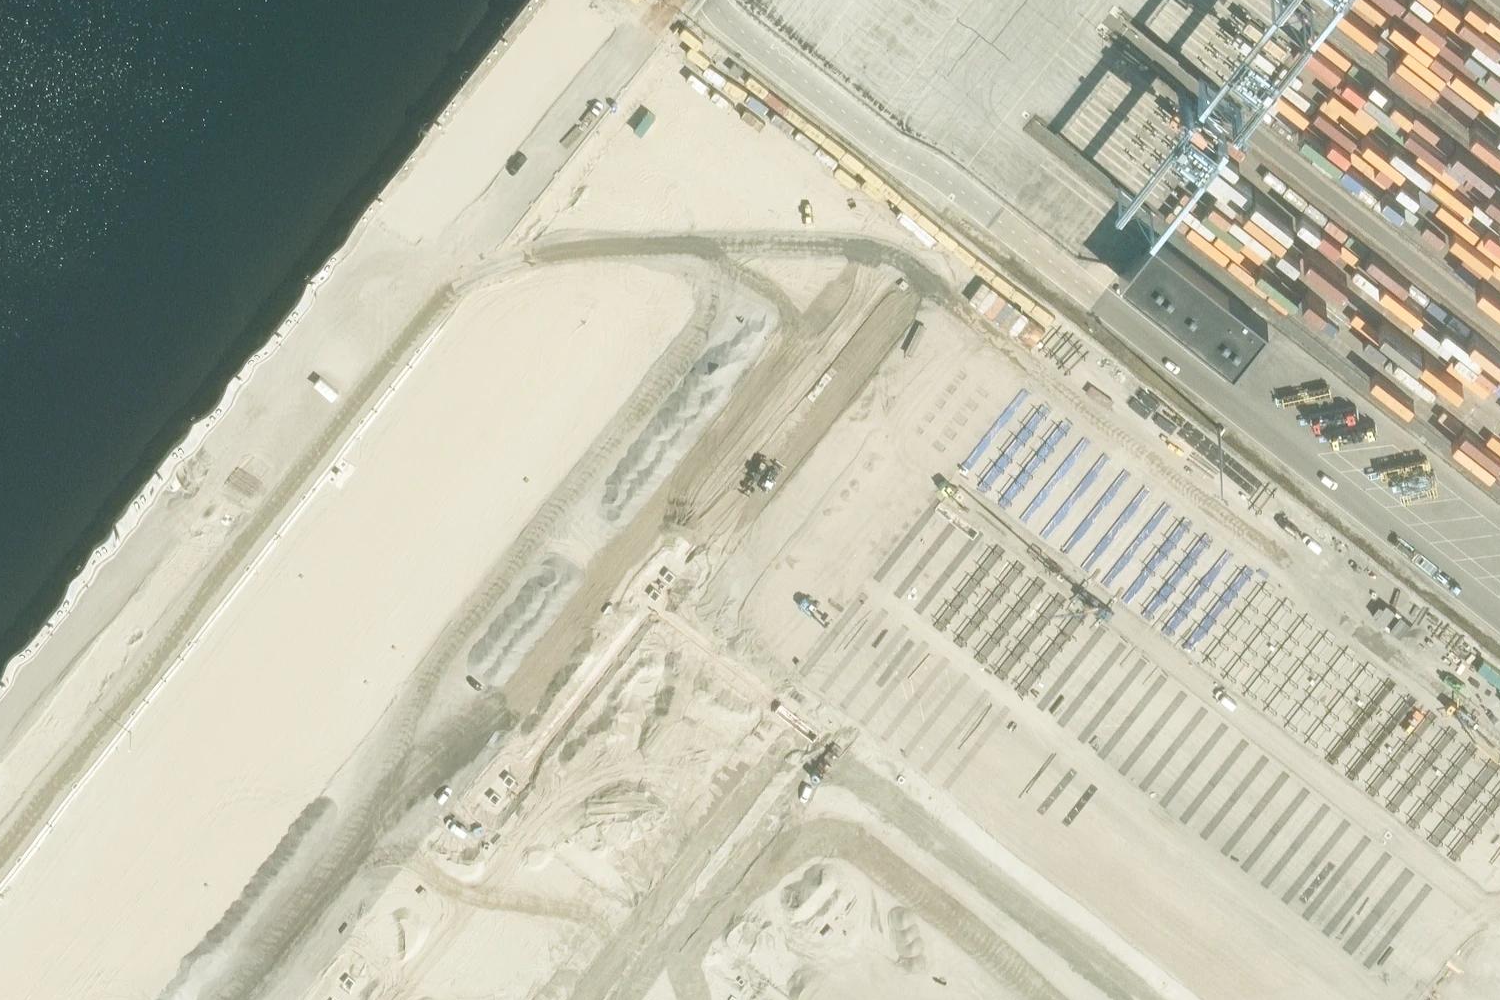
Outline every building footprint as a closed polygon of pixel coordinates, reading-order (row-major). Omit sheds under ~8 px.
[(1499,122),(1499,48),(1481,47),(1479,46),(1481,20),(1462,8),(1447,30),(1449,2),(1446,0),(1401,0),(1392,14),(1391,30),(1379,29),(1372,40),(1499,122)] [(1473,213),(1466,212),(1468,195),(1476,183),(1499,199),(1499,179),(1397,110),(1382,108),(1373,121),(1394,136),(1393,141),(1373,171),(1389,182),(1404,184),(1416,192),(1396,190),(1394,207),(1409,217),(1455,223),(1453,235),(1499,266),(1499,231),(1473,213)] [(1194,191),(1216,203),(1213,208),(1227,216),(1237,198),(1201,178),(1194,191)] [(1152,234),(1113,286),(1228,372),(1267,321),(1152,234)]
